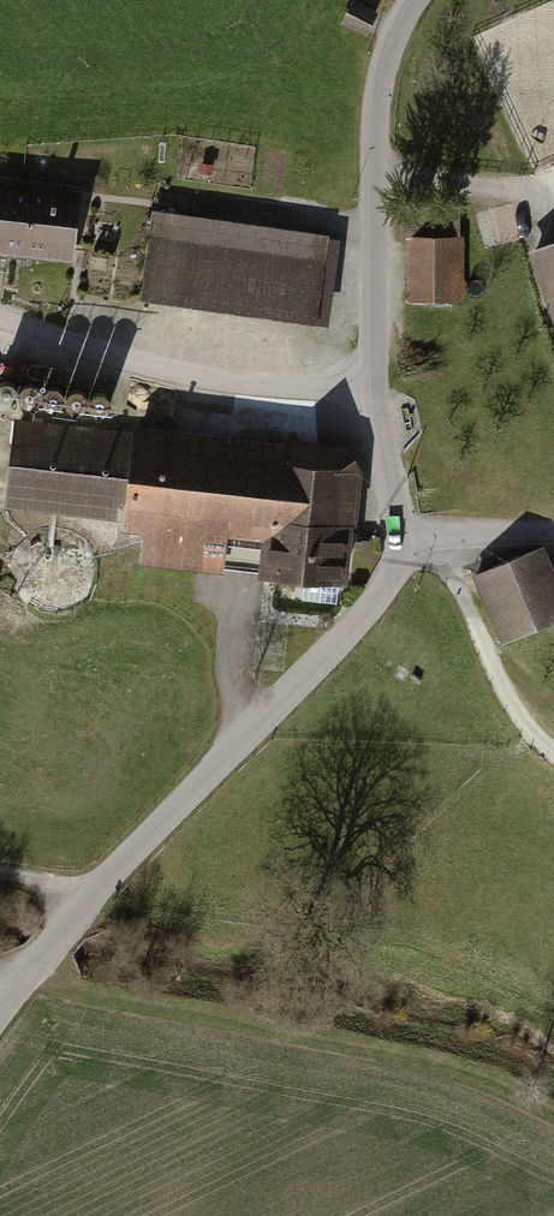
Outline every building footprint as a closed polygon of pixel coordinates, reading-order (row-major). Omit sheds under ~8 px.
[(370,12),(347,2),(338,22),(361,33),(370,12)] [(0,173),(0,261),(66,268),(75,181),(0,173)] [(331,236),(150,207),(136,293),(317,322),(331,236)] [(489,232),(442,229),(438,287),(485,290),(489,232)] [(538,236),(553,281),(553,230),(538,236)] [(339,454),(17,423),(10,501),(153,514),(150,547),(273,559),(272,575),(341,581),(351,474),(339,454)] [(483,575),(509,638),(553,620),(553,595),(537,554),(483,575)]
